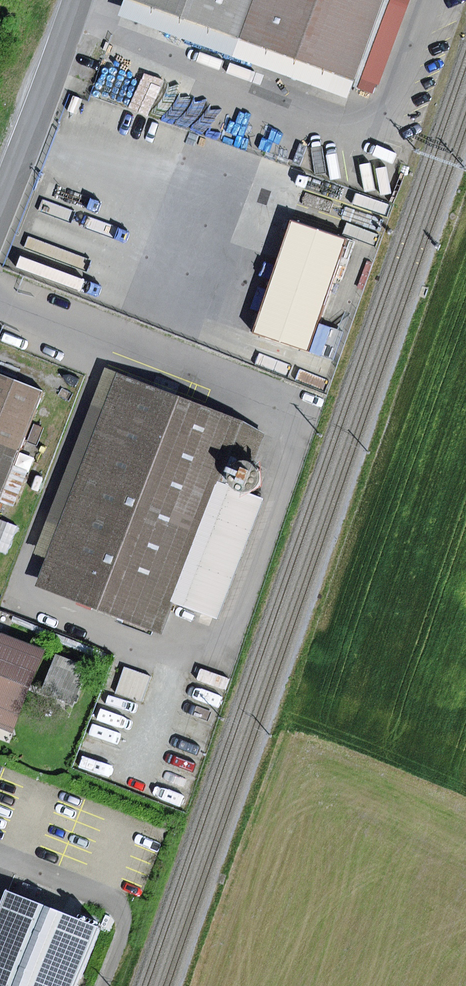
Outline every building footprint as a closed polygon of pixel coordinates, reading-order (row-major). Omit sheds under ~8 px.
[(137,0),(124,0),(118,17),(349,99),(357,78),(137,0)] [(357,78),(384,0),(137,0),(357,78)] [(345,239),(292,221),(253,333),(305,351),(345,239)] [(119,376),(104,371),(33,553),(48,559),(119,376)] [(0,374),(0,505),(47,393),(0,374)] [(238,422),(119,376),(48,559),(36,588),(155,634),(169,599),(215,481),(238,422)] [(231,483),(235,487),(240,489),(246,490),(251,488),(255,485),(259,481),(260,476),(260,471),(259,467),(256,463),(252,460),(247,458),(242,458),(237,460),(233,463),(230,467),(229,473),(229,478),(231,483)] [(215,481),(169,599),(218,617),(263,499),(215,481)] [(13,733),(46,651),(0,633),(0,728),(13,733)] [(55,655),(40,692),(74,706),(89,668),(55,655)] [(152,677),(124,667),(115,693),(143,703),(152,677)] [(101,929),(4,892),(0,903),(0,985),(78,985),(101,929)]
